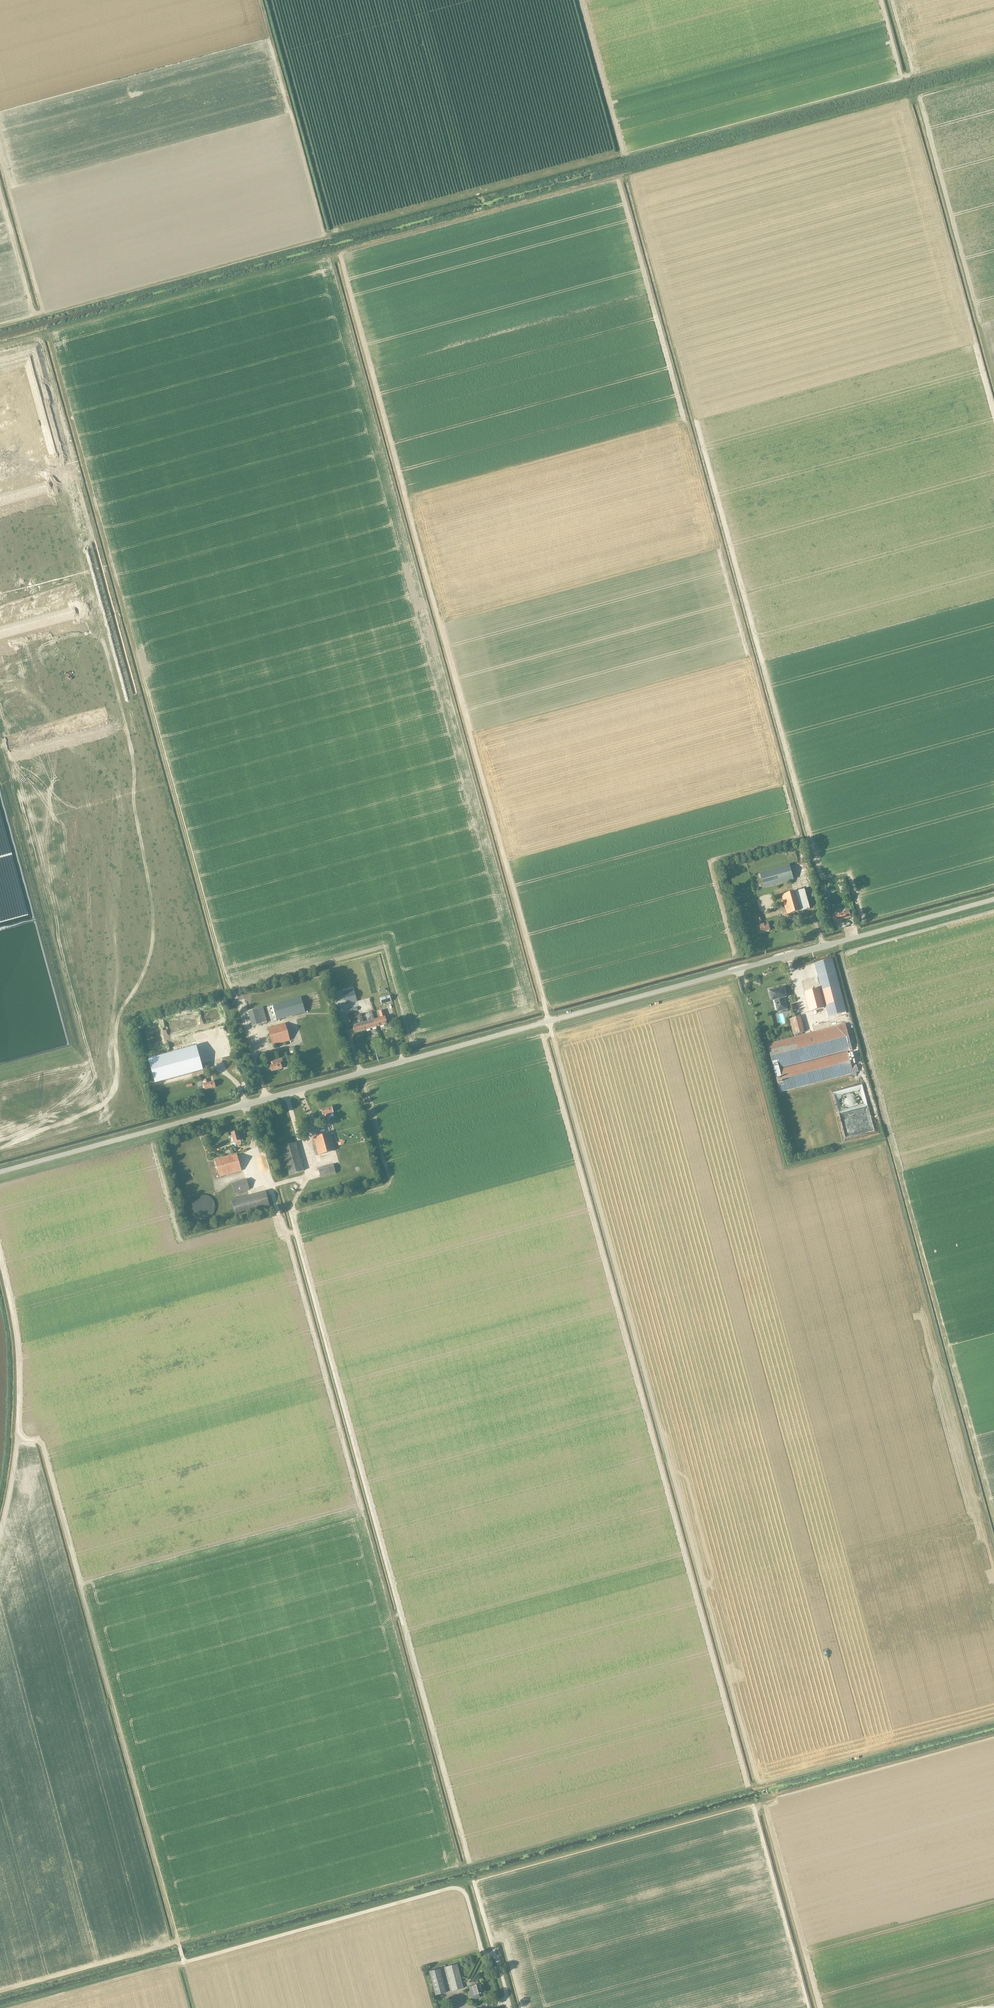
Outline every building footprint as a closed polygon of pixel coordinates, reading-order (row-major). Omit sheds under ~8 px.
[(764,888),(794,879),(790,864),(760,873),(764,888)] [(799,891),(782,895),(787,914),(804,910),(810,908),(805,889),(799,891)] [(832,915),(834,922),(851,917),(849,911),(832,915)] [(761,932),(770,930),(768,923),(759,925),(761,932)] [(821,988),(805,993),(809,1012),(826,1008),(828,1017),(846,1013),(844,1003),(833,959),(815,964),(821,988)] [(775,990),(770,992),(772,1000),(775,1000),(777,1008),(778,1012),(787,1009),(784,998),(786,997),(784,988),(779,989),(779,988),(774,989),(775,990)] [(380,999),(381,1004),(391,1001),(389,996),(380,999)] [(277,1020),(305,1012),(300,997),(272,1005),(277,1020)] [(369,999),(356,1002),(358,1010),(360,1009),(361,1012),(368,1010),(367,1007),(371,1006),(369,999)] [(252,1026),(267,1022),(262,1007),(247,1011),(252,1026)] [(374,1020),(376,1027),(386,1024),(387,1024),(383,1010),(379,1011),(380,1015),(381,1015),(382,1017),(374,1020)] [(368,1021),(364,1023),(366,1030),(376,1027),(374,1020),(372,1011),(368,1012),(370,1017),(368,1020),(368,1021)] [(363,1023),(362,1016),(361,1014),(358,1015),(360,1024),(357,1024),(356,1024),(356,1025),(352,1026),(353,1028),(352,1028),(353,1031),(354,1031),(354,1033),(358,1032),(359,1032),(366,1030),(364,1023),(363,1023)] [(789,1019),(793,1034),(804,1032),(800,1016),(789,1019)] [(272,1045),(289,1041),(285,1023),(267,1028),(272,1045)] [(848,1051),(852,1050),(845,1024),(767,1044),(780,1092),(853,1073),(853,1076),(857,1075),(856,1072),(859,1072),(857,1065),(852,1066),(848,1051)] [(196,1046),(148,1059),(155,1084),(203,1070),(196,1046)] [(271,1065),(269,1066),(271,1071),(282,1069),(281,1067),(284,1067),(282,1058),(273,1060),(270,1061),(271,1065)] [(205,1083),(203,1084),(205,1090),(215,1087),(214,1081),(208,1083),(207,1079),(204,1079),(205,1083)] [(862,1084),(833,1090),(837,1110),(840,1109),(837,1094),(859,1089),(860,1095),(864,1095),(862,1084)] [(839,1110),(840,1115),(867,1110),(866,1105),(839,1110)] [(329,1118),(328,1114),(333,1112),(331,1107),(321,1109),(322,1115),(324,1114),(326,1122),(330,1121),(329,1117),(329,1118)] [(240,1140),(238,1131),(231,1133),(233,1142),(235,1142),(236,1145),(241,1143),(240,1140)] [(318,1155),(335,1150),(330,1133),(313,1138),(318,1155)] [(289,1175),(304,1170),(296,1142),(281,1146),(289,1175)] [(236,1154),(215,1160),(219,1177),(241,1171),(236,1154)] [(320,1177),(335,1173),(333,1164),(318,1168),(320,1177)] [(247,1181),(231,1185),(233,1193),(249,1189),(247,1181)] [(265,1191),(231,1200),(235,1215),(269,1206),(265,1191)] [(202,1219),(203,1219),(204,1219),(205,1219),(206,1219),(207,1218),(208,1218),(209,1217),(210,1216),(211,1216),(212,1215),(212,1214),(213,1214),(213,1213),(214,1212),(214,1211),(214,1210),(215,1209),(215,1208),(215,1207),(215,1206),(215,1205),(214,1204),(214,1203),(213,1201),(212,1200),(212,1199),(211,1199),(210,1198),(210,1197),(209,1197),(208,1196),(207,1196),(206,1196),(205,1195),(203,1195),(202,1195),(201,1195),(200,1195),(199,1196),(198,1196),(197,1196),(196,1197),(195,1198),(194,1198),(193,1199),(193,1200),(192,1201),(192,1202),(191,1203),(191,1204),(191,1205),(191,1206),(191,1207),(191,1208),(191,1209),(191,1210),(191,1211),(192,1212),(192,1213),(193,1214),(193,1215),(194,1215),(195,1216),(195,1217),(197,1218),(198,1218),(200,1219),(201,1219),(202,1219)] [(435,1995),(446,1992),(463,1988),(457,1964),(446,1967),(429,1971),(435,1995)] [(475,1994),(481,1992),(479,1983),(479,1984),(477,1981),(471,1982),(472,1986),(468,1987),(469,1987),(472,1999),(476,1998),(475,1994)]
